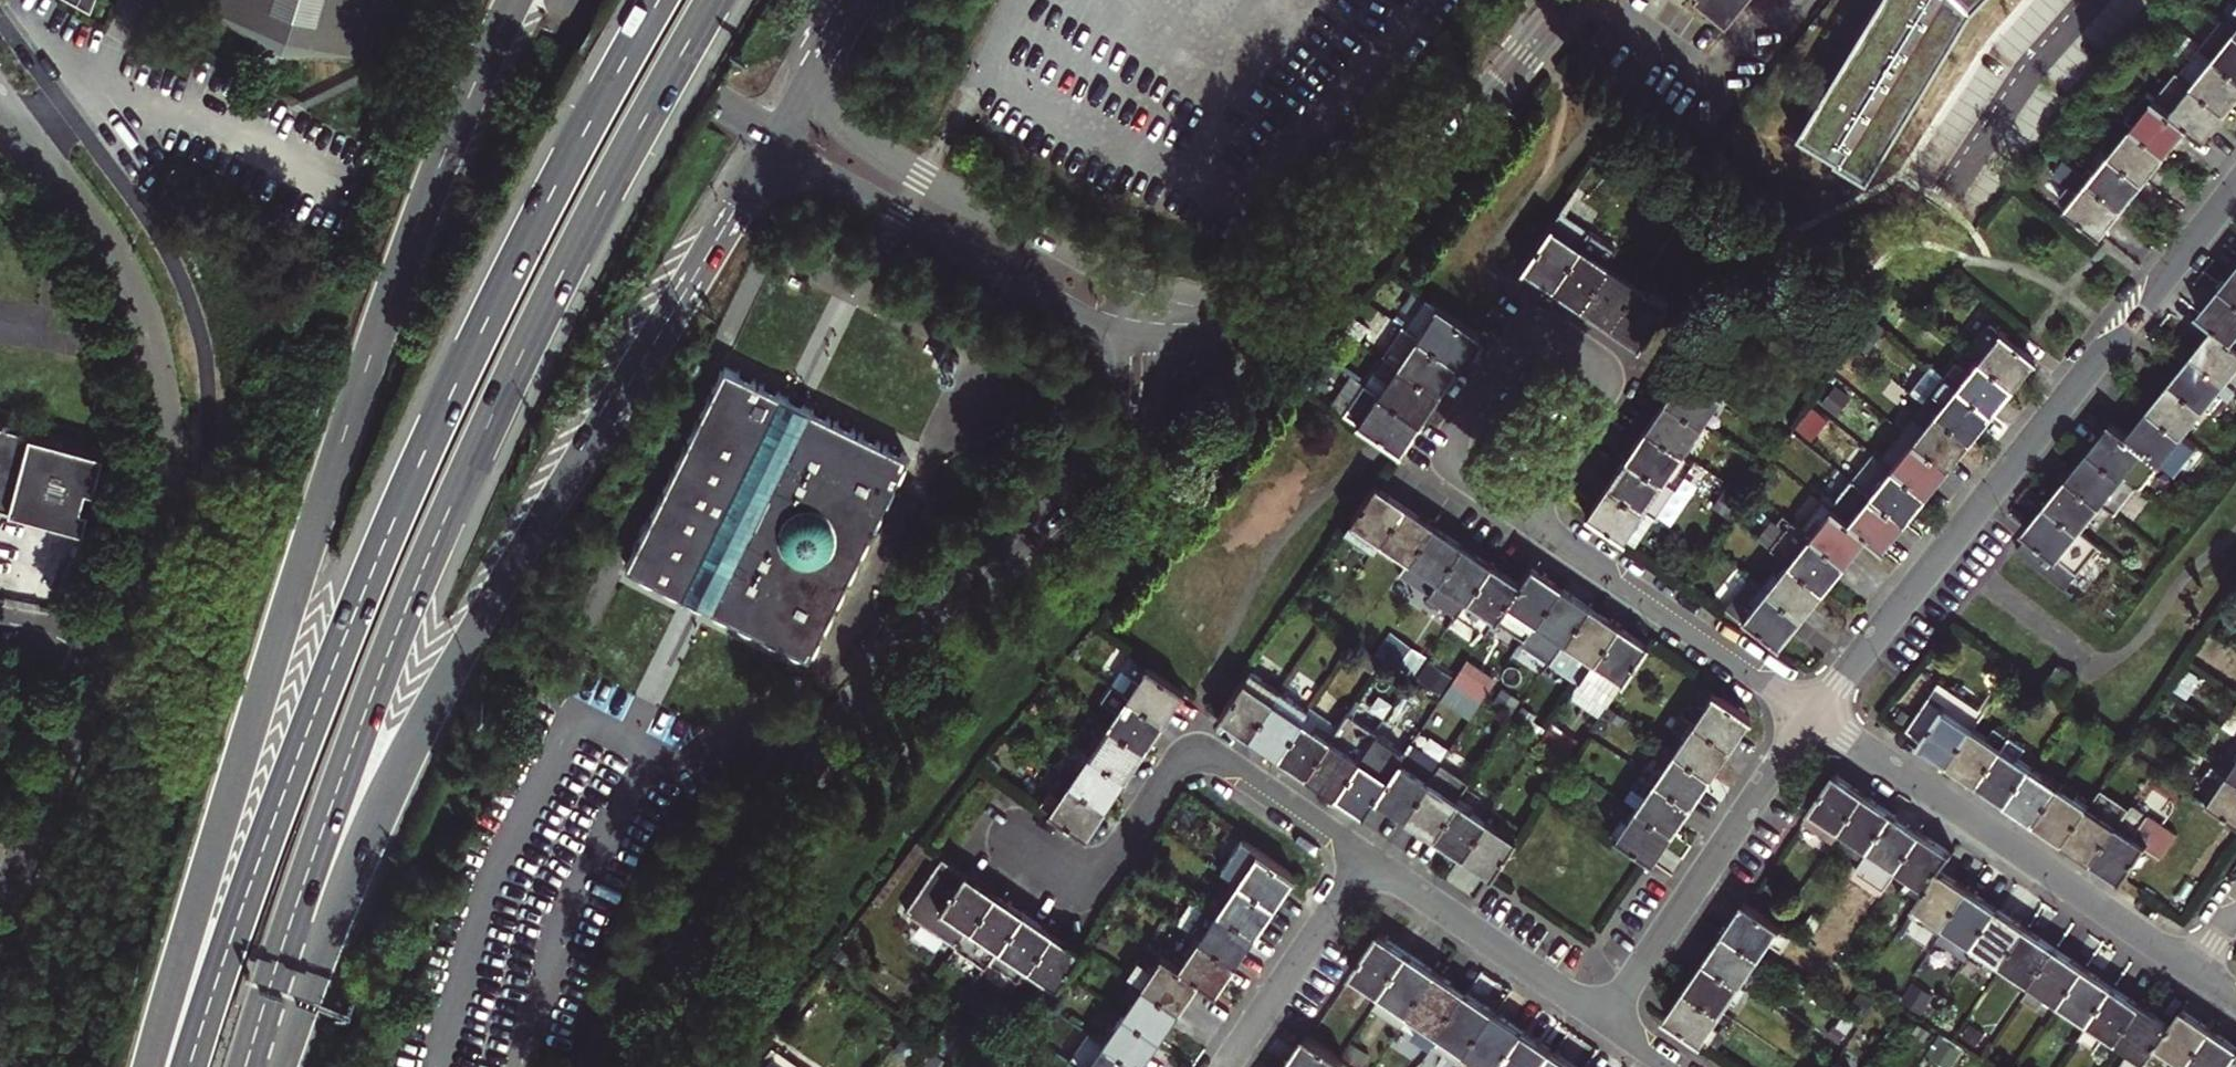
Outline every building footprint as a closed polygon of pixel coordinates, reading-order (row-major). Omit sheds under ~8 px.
[(85,15),(90,0),(58,0),(85,15)] [(216,11),(285,56),(366,58),(377,23),(384,0),(219,0),(216,11)] [(1720,28),(1744,0),(1686,0),(1720,28)] [(1794,134),(1832,158),(1830,160),(1863,180),(1966,9),(1975,0),(1875,0),(1794,134)] [(2235,74),(2235,27),(2221,16),(2198,44),(2201,46),(2235,74)] [(2228,111),(2235,101),(2235,74),(2201,46),(2180,73),(2195,85),(2228,111)] [(2190,125),(2206,138),(2228,111),(2195,85),(2173,111),(2190,125)] [(2134,126),(2168,153),(2190,125),(2173,111),(2157,99),(2134,126)] [(2113,152),(2147,179),(2168,153),(2134,126),(2113,152)] [(2091,180),(2124,207),(2147,179),(2113,152),(2091,180)] [(2068,208),(2102,235),(2124,207),(2091,180),(2068,208)] [(1523,264),(1552,285),(1589,231),(1558,211),(1523,264)] [(1552,285),(1580,303),(1608,263),(1617,250),(1589,231),(1552,285)] [(1580,303),(1610,323),(1637,283),(1608,263),(1580,303)] [(2225,286),(2235,295),(2235,272),(2225,286)] [(1610,323),(1639,342),(1666,303),(1637,283),(1610,323)] [(2202,314),(2218,326),(2235,340),(2235,295),(2225,286),(2202,314)] [(1456,362),(1477,332),(1436,304),(1435,305),(1426,299),(1406,328),(1456,362)] [(1977,355),(2011,382),(2032,355),(1990,322),(1968,348),(1977,355)] [(1436,391),(1456,362),(1406,328),(1399,323),(1379,352),(1436,391)] [(2195,354),(2227,379),(2235,386),(2235,340),(2218,326),(2195,354)] [(1417,419),(1436,391),(1379,352),(1370,366),(1386,377),(1376,392),(1417,419)] [(937,353),(930,368),(945,375),(952,360),(937,353)] [(2195,354),(2175,380),(2206,405),(2227,379),(2195,354)] [(1954,383),(1988,410),(2011,382),(1977,355),(1954,383)] [(1684,368),(1664,397),(1700,422),(1720,392),(1684,368)] [(903,462),(719,372),(621,573),(804,662),(903,462)] [(1932,411),(1965,438),(1988,410),(1954,383),(1941,373),(1919,400),(1932,411)] [(2175,380),(2153,407),(2185,432),(2206,405),(2175,380)] [(1396,449),(1417,419),(1376,392),(1361,381),(1341,412),(1396,449)] [(1664,397),(1644,426),(1680,451),(1700,422),(1664,397)] [(2153,407),(2132,434),(2163,459),(2175,469),(2196,442),(2185,432),(2153,407)] [(1898,429),(1943,465),(1965,438),(1932,411),(1921,424),(1910,414),(1898,429)] [(2115,421),(2093,449),(2138,486),(2140,488),(2163,459),(2132,434),(2115,421)] [(85,528),(90,510),(82,508),(87,489),(95,491),(106,454),(0,423),(0,504),(85,528)] [(1644,426),(1625,455),(1680,492),(1699,464),(1680,451),(1644,426)] [(1888,465),(1922,492),(1943,465),(1898,429),(1877,456),(1888,465)] [(2093,449),(2072,475),(2103,500),(2117,512),(2138,486),(2093,449)] [(1625,455),(1605,484),(1648,513),(1660,521),(1680,492),(1625,455)] [(1866,492),(1900,519),(1922,492),(1888,465),(1866,492)] [(2072,475),(2050,502),(2081,528),(2103,500),(2072,475)] [(1605,484),(1585,513),(1622,538),(1631,524),(1638,528),(1648,513),(1605,484)] [(1401,505),(1372,486),(1344,528),(1373,547),(1379,539),(1401,505)] [(1863,534),(1878,546),(1900,519),(1866,492),(1845,519),(1863,534)] [(2050,502),(2028,530),(2059,555),(2081,528),(2050,502)] [(1430,524),(1401,505),(1379,539),(1407,558),(1430,524)] [(1808,533),(1842,560),(1863,534),(1845,519),(1829,506),(1808,533)] [(1786,561),(1820,588),(1842,560),(1808,533),(1788,517),(1766,545),(1786,561)] [(1459,544),(1430,524),(1407,558),(1398,572),(1427,591),(1459,544)] [(1631,524),(1622,538),(1635,547),(1645,533),(1638,528),(1631,524)] [(1488,563),(1459,544),(1427,591),(1456,611),(1488,563)] [(1764,588),(1797,615),(1820,588),(1786,561),(1764,588)] [(1518,583),(1488,563),(1456,611),(1486,631),(1495,618),(1518,583)] [(1530,566),(1518,583),(1495,618),(1524,636),(1534,621),(1558,585),(1530,566)] [(1742,615),(1775,642),(1797,615),(1764,588),(1749,576),(1723,607),(1739,618),(1742,615)] [(1585,603),(1558,585),(1534,621),(1561,639),(1585,603)] [(1615,624),(1585,603),(1561,639),(1546,661),(1575,681),(1615,624)] [(1645,644),(1615,624),(1575,681),(1606,702),(1645,644)] [(1161,717),(1181,687),(1130,653),(1110,683),(1161,717)] [(1465,661),(1451,681),(1479,701),(1494,681),(1465,661)] [(1142,746),(1161,717),(1110,683),(1101,677),(1082,706),(1107,723),(1142,746)] [(1219,713),(1248,732),(1271,698),(1242,679),(1219,713)] [(1941,681),(1910,726),(1926,737),(1924,740),(1954,760),(1977,725),(1987,711),(1941,681)] [(1726,745),(1747,714),(1711,689),(1690,721),(1726,745)] [(1248,732),(1276,751),(1299,717),(1271,698),(1248,732)] [(1276,751),(1306,770),(1328,737),(1299,717),(1276,751)] [(1708,771),(1726,745),(1690,721),(1672,747),(1708,771)] [(1122,775),(1142,746),(1107,723),(1087,752),(1122,775)] [(1977,725),(1954,760),(1984,780),(2012,737),(1997,726),(1991,735),(1977,725)] [(1306,770),(1335,790),(1358,756),(1328,737),(1306,770)] [(2012,737),(1984,780),(2012,799),(2035,765),(2021,755),(2026,746),(2012,737)] [(2219,764),(2235,775),(2235,738),(2219,764)] [(1688,801),(1708,771),(1672,747),(1653,776),(1688,801)] [(1103,803),(1122,775),(1087,752),(1077,768),(1068,763),(1060,775),(1103,803)] [(1335,790),(1364,809),(1375,794),(1387,776),(1358,756),(1335,790)] [(1375,794),(1404,813),(1427,779),(1398,760),(1387,776),(1375,794)] [(1404,813),(1431,831),(1454,797),(1465,780),(1438,762),(1427,779),(1404,813)] [(2219,764),(2199,793),(2235,818),(2235,775),(2219,764)] [(2035,765),(2012,799),(2041,818),(2064,784),(2035,765)] [(1082,834),(1103,803),(1060,775),(1052,770),(1047,778),(1050,780),(1034,802),(1082,834)] [(1843,824),(1866,791),(1836,771),(1806,816),(1835,835),(1843,824)] [(1668,829),(1688,801),(1653,776),(1633,805),(1668,829)] [(2064,784),(2041,818),(2069,837),(2092,803),(2064,784)] [(1872,843),(1894,810),(1866,791),(1843,824),(1872,843)] [(1431,831),(1460,851),(1483,816),(1454,797),(1431,831)] [(2092,803),(2069,837),(2098,856),(2120,823),(2092,803)] [(1648,859),(1668,829),(1633,805),(1613,835),(1648,859)] [(1900,863),(1923,829),(1894,810),(1872,843),(1900,863)] [(1460,851),(1491,872),(1515,837),(1483,816),(1460,851)] [(2120,823),(2098,856),(2128,877),(2151,843),(2120,823)] [(1941,866),(1953,849),(1923,829),(1900,863),(1916,873),(1904,892),(1917,901),(1919,899),(1941,866)] [(1237,879),(1273,903),(1293,873),(1241,838),(1221,868),(1237,879)] [(957,947),(994,893),(951,864),(941,858),(905,911),(957,947)] [(1947,918),(1969,885),(1941,866),(1919,899),(1947,918)] [(1273,903),(1237,879),(1218,907),(1254,932),(1273,903)] [(1976,937),(1998,905),(1969,885),(1947,918),(1976,937)] [(1023,912),(994,893),(957,947),(987,967),(1023,912)] [(1198,937),(1234,961),(1254,932),(1218,907),(1208,900),(1188,930),(1198,937)] [(1763,953),(1783,923),(1749,900),(1729,930),(1763,953)] [(2005,957),(2027,924),(1998,905),(1976,937),(2005,957)] [(1052,931),(1023,912),(987,967),(1015,985),(1028,967),(1052,931)] [(2034,976),(2056,944),(2027,924),(2005,957),(2034,976)] [(1744,981),(1763,953),(1729,930),(1710,958),(1744,981)] [(1082,951),(1052,931),(1028,967),(1058,987),(1082,951)] [(1386,992),(1412,952),(1383,932),(1356,972),(1386,992)] [(1196,979),(1214,991),(1234,961),(1198,937),(1178,967),(1196,979)] [(2062,996),(2084,963),(2056,944),(2034,976),(2062,996)] [(1414,1012),(1442,972),(1412,952),(1386,992),(1376,1006),(1405,1025),(1414,1012)] [(1178,1006),(1196,979),(1178,967),(1161,956),(1153,967),(1138,958),(1128,973),(1142,982),(1178,1006)] [(1724,1011),(1744,981),(1710,958),(1690,988),(1724,1011)] [(2091,1015),(2113,982),(2084,963),(2062,996),(2091,1015)] [(1434,1044),(1470,991),(1442,972),(1414,1012),(1427,1019),(1417,1033),(1434,1044)] [(1123,1012),(1158,1036),(1178,1006),(1142,982),(1123,1012)] [(2121,1035),(2143,1003),(2113,982),(2091,1015),(2121,1035)] [(1704,1040),(1724,1011),(1690,988),(1670,1017),(1704,1040)] [(1471,1050),(1498,1010),(1470,991),(1434,1044),(1450,1056),(1460,1042),(1471,1050)] [(2161,1039),(2172,1022),(2143,1003),(2121,1035),(2150,1055),(2161,1039)] [(2190,1059),(2213,1026),(2183,1006),(2172,1022),(2161,1039),(2190,1059)] [(1527,1029),(1498,1010),(1471,1050),(1497,1066),(1501,1066),(1527,1029)] [(1103,1040),(1139,1064),(1158,1036),(1123,1012),(1103,1040)] [(2235,1053),(2235,1041),(2213,1026),(2190,1059),(2202,1066),(2226,1066),(2235,1053)] [(1557,1049),(1527,1029),(1501,1066),(1545,1066),(1557,1049)] [(1139,1064),(1103,1040),(1089,1030),(1069,1059),(1080,1066),(1137,1066),(1139,1064)] [(1285,1066),(1334,1066),(1301,1044),(1285,1066)] [(766,1066),(805,1066),(778,1049),(766,1066)] [(1557,1049),(1545,1066),(1583,1066),(1557,1049)] [(2226,1066),(2235,1066),(2235,1053),(2226,1066)]
